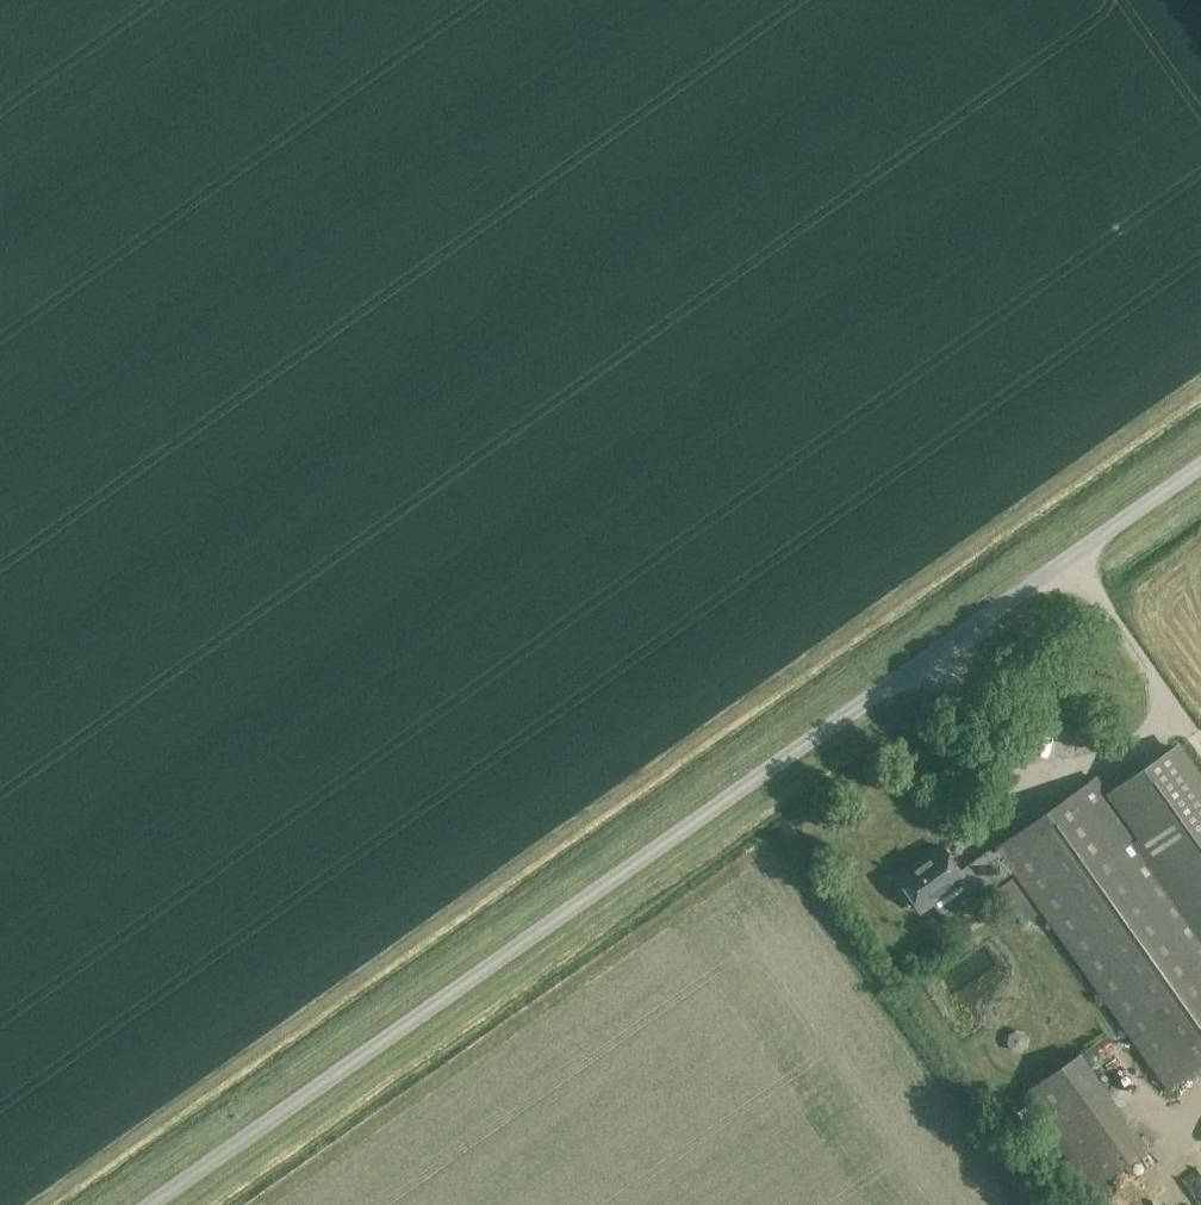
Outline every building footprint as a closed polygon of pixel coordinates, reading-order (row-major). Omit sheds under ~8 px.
[(1190,733),(1200,750),(1200,726),(1190,733)] [(999,849),(1003,854),(1167,1088),(1200,1064),(1200,785),(1174,747),(1107,794),(1096,778),(997,847),(999,849)] [(990,849),(959,871),(942,846),(897,878),(920,911),(962,882),(974,899),(1008,875),(997,859),(1003,854),(999,849),(993,853),(990,849)] [(1036,914),(1011,879),(996,889),(1021,924),(1036,914)] [(1146,1149),(1080,1055),(1024,1095),(1090,1189),(1146,1149)]
